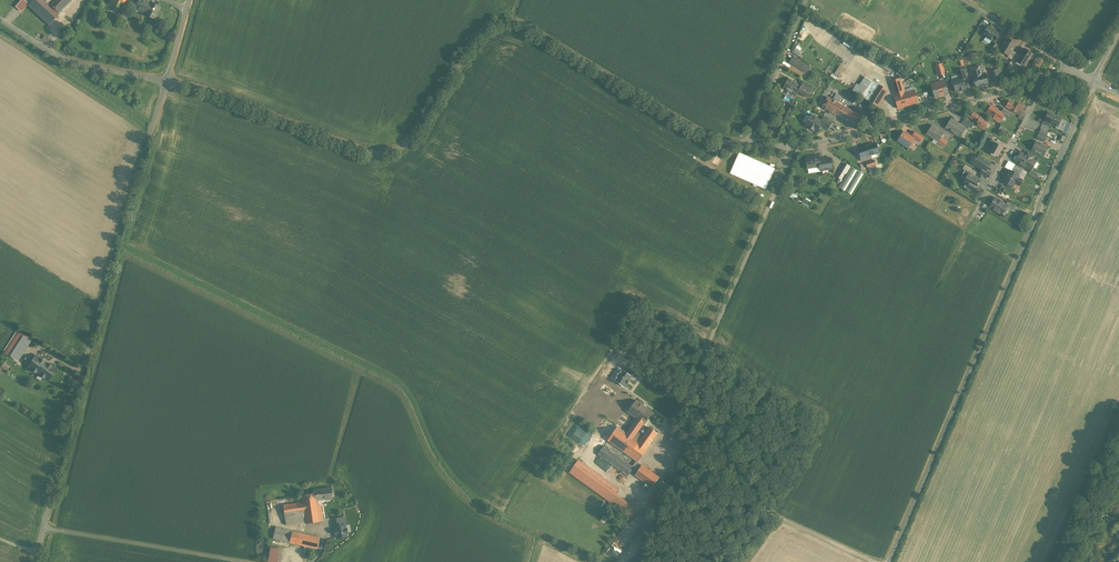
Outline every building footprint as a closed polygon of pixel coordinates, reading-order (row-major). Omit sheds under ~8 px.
[(45,0),(32,0),(28,4),(28,5),(49,24),(59,13),(49,4),(45,0)] [(49,4),(59,13),(71,0),(53,0),(49,4)] [(110,4),(122,9),(126,0),(111,0),(110,4)] [(142,0),(138,0),(135,8),(145,13),(144,14),(154,19),(160,7),(150,2),(149,3),(142,0)] [(999,33),(989,27),(983,35),(994,42),(999,33)] [(876,55),(846,36),(843,42),(872,60),(876,55)] [(1012,41),(1007,38),(999,50),(1000,50),(1001,49),(1009,54),(1008,56),(1012,50),(1016,44),(1016,43),(1015,44),(1011,41),(1012,41)] [(989,49),(993,51),(997,45),(993,42),(989,49)] [(794,52),(800,56),(804,49),(798,46),(794,52)] [(1024,49),(1024,48),(1020,55),(1016,61),(1017,61),(1017,60),(1026,65),(1025,66),(1033,54),(1028,51),(1028,52),(1024,49)] [(1007,57),(1011,60),(1016,53),(1012,50),(1008,56),(1007,57)] [(1017,61),(1016,61),(1020,55),(1016,53),(1011,60),(1016,62),(1017,61)] [(873,60),(893,72),(896,66),(877,54),(873,60)] [(809,68),(798,61),(797,63),(795,66),(806,73),(809,68)] [(942,64),(936,66),(939,75),(945,73),(942,64)] [(979,66),(970,68),(976,87),(988,84),(985,73),(981,74),(979,66)] [(959,78),(962,77),(963,80),(967,79),(965,69),(957,71),(959,78)] [(998,70),(990,72),(993,81),(1000,79),(998,70)] [(888,90),(865,77),(858,89),(872,97),(869,102),(878,108),(888,90)] [(963,80),(962,77),(959,78),(957,79),(956,78),(952,79),(952,80),(951,80),(953,87),(954,87),(955,92),(965,89),(963,80)] [(801,86),(787,78),(782,87),(788,90),(796,95),(798,92),(802,87),(801,86)] [(897,108),(922,101),(920,94),(916,95),(914,86),(903,89),(901,79),(890,82),(897,108)] [(943,81),(931,85),(933,90),(931,90),(932,93),(934,93),(935,98),(947,94),(943,81)] [(801,86),(802,87),(798,92),(809,98),(814,90),(802,83),(801,86)] [(793,100),(796,95),(788,90),(785,96),(793,100)] [(835,102),(838,104),(842,97),(836,94),(832,100),(833,100),(836,101),(835,102)] [(832,100),(828,97),(823,107),(854,125),(859,115),(838,104),(835,102),(836,101),(833,100),(832,100)] [(1017,105),(1009,101),(1005,107),(1020,115),(1020,116),(1023,111),(1025,107),(1018,103),(1017,105)] [(1004,114),(991,106),(987,112),(996,117),(1001,120),(1002,118),(1004,114)] [(1023,111),(1020,116),(1020,115),(1018,118),(1023,121),(1027,113),(1023,111)] [(981,117),(973,112),(970,118),(977,122),(978,122),(981,117)] [(1051,114),(1048,112),(1044,121),(1057,126),(1058,126),(1060,121),(1061,119),(1061,118),(1056,116),(1052,114),(1051,114)] [(832,121),(835,116),(829,113),(828,114),(826,117),(832,121)] [(811,115),(805,125),(817,132),(821,125),(823,122),(821,121),(811,115)] [(981,117),(978,122),(979,123),(977,126),(983,129),(985,127),(988,122),(981,117)] [(1002,118),(1001,120),(996,117),(994,119),(1005,125),(1007,122),(1002,118)] [(823,118),(821,121),(823,122),(821,125),(828,129),(831,123),(823,118)] [(965,128),(951,119),(945,128),(960,137),(965,128)] [(1060,121),(1058,126),(1057,126),(1056,128),(1062,131),(1066,123),(1060,121)] [(977,126),(970,122),(966,128),(973,132),(977,126)] [(944,133),(932,125),(926,134),(938,141),(941,138),(944,133)] [(998,130),(1006,135),(1009,131),(1001,126),(998,130)] [(984,135),(992,140),(994,136),(986,131),(984,135)] [(912,137),(904,132),(898,141),(908,148),(914,139),(914,138),(912,137)] [(912,137),(914,138),(914,139),(920,142),(923,137),(915,132),(912,137)] [(941,138),(938,141),(937,143),(944,147),(948,142),(941,138)] [(1048,146),(1036,141),(1032,150),(1044,156),(1048,146)] [(876,143),(858,149),(862,161),(871,158),(870,155),(877,153),(879,153),(876,143)] [(1003,147),(995,143),(990,152),(997,156),(1003,147)] [(1031,170),(1036,161),(1032,159),(1025,155),(1021,152),(1015,161),(1031,170)] [(819,156),(806,158),(808,169),(814,168),(814,169),(816,169),(815,167),(820,167),(819,160),(819,156)] [(990,163),(979,156),(976,160),(973,164),(982,169),(985,171),(986,170),(990,163)] [(819,160),(820,167),(825,166),(825,169),(832,168),(830,158),(819,160)] [(840,171),(844,174),(849,166),(844,163),(840,171)] [(1011,171),(1018,176),(1022,169),(1015,165),(1011,171)] [(851,195),(863,174),(851,167),(838,187),(851,195)] [(986,170),(985,171),(982,169),(980,173),(988,178),(991,173),(986,170)] [(961,176),(966,179),(969,174),(970,173),(965,170),(961,176)] [(1011,171),(1010,170),(1003,181),(1006,183),(1006,184),(1006,185),(1009,187),(1010,186),(1011,186),(1012,187),(1015,182),(1018,177),(1019,176),(1018,176),(1011,171)] [(844,174),(840,171),(836,177),(841,179),(844,174)] [(969,174),(966,179),(964,183),(968,185),(975,189),(976,185),(979,180),(973,176),(969,174)] [(976,185),(975,189),(968,185),(967,189),(967,190),(970,192),(971,191),(975,194),(977,193),(978,191),(979,191),(980,189),(980,187),(976,185)] [(798,200),(800,195),(791,192),(789,197),(798,200)] [(1006,204),(995,198),(989,207),(1002,215),(1002,214),(1007,207),(1007,206),(1006,204)] [(1006,204),(1007,206),(1007,207),(1009,208),(1014,211),(1016,207),(1007,202),(1006,204)] [(19,332),(5,353),(15,359),(29,338),(19,332)] [(47,363),(36,355),(28,367),(39,375),(47,363)] [(47,363),(39,375),(48,381),(56,369),(47,363)] [(653,412),(636,400),(628,412),(637,418),(644,423),(644,424),(653,412)] [(637,418),(626,433),(618,427),(608,440),(638,462),(647,448),(657,433),(649,427),(643,436),(638,432),(644,423),(637,418)] [(638,462),(608,440),(604,446),(634,468),(638,462)] [(634,468),(604,446),(598,454),(628,476),(634,468)] [(684,452),(678,460),(681,463),(687,455),(684,452)] [(578,461),(570,473),(610,501),(615,493),(618,489),(578,461)] [(659,478),(642,465),(635,475),(652,488),(659,478)] [(671,470),(663,481),(670,486),(678,474),(671,470)] [(663,481),(656,491),(663,495),(670,486),(663,481)] [(331,488),(313,490),(313,493),(314,500),(315,500),(326,499),(326,500),(332,499),(331,488)] [(313,493),(301,495),(302,503),(304,512),(305,522),(305,524),(323,521),(321,505),(316,506),(315,500),(314,500),(313,493)] [(615,493),(610,501),(632,517),(638,510),(615,493)] [(302,503),(283,506),(284,515),(304,512),(302,503)] [(681,507),(673,517),(678,521),(686,511),(681,507)] [(304,512),(284,515),(286,525),(305,522),(304,512)] [(623,540),(621,543),(626,547),(640,528),(631,521),(619,537),(623,540)] [(337,522),(331,523),(333,533),(339,532),(337,522)] [(292,531),(275,527),(273,538),(289,542),(292,531)] [(319,538),(292,531),(289,542),(317,549),(319,538)] [(269,551),(269,549),(268,546),(267,544),(265,543),(262,542),(260,543),(258,544),(256,546),(256,549),(256,551),(258,554),(260,555),(263,555),(265,555),(267,553),(269,551)] [(270,547),(267,561),(277,561),(279,548),(270,547)]
